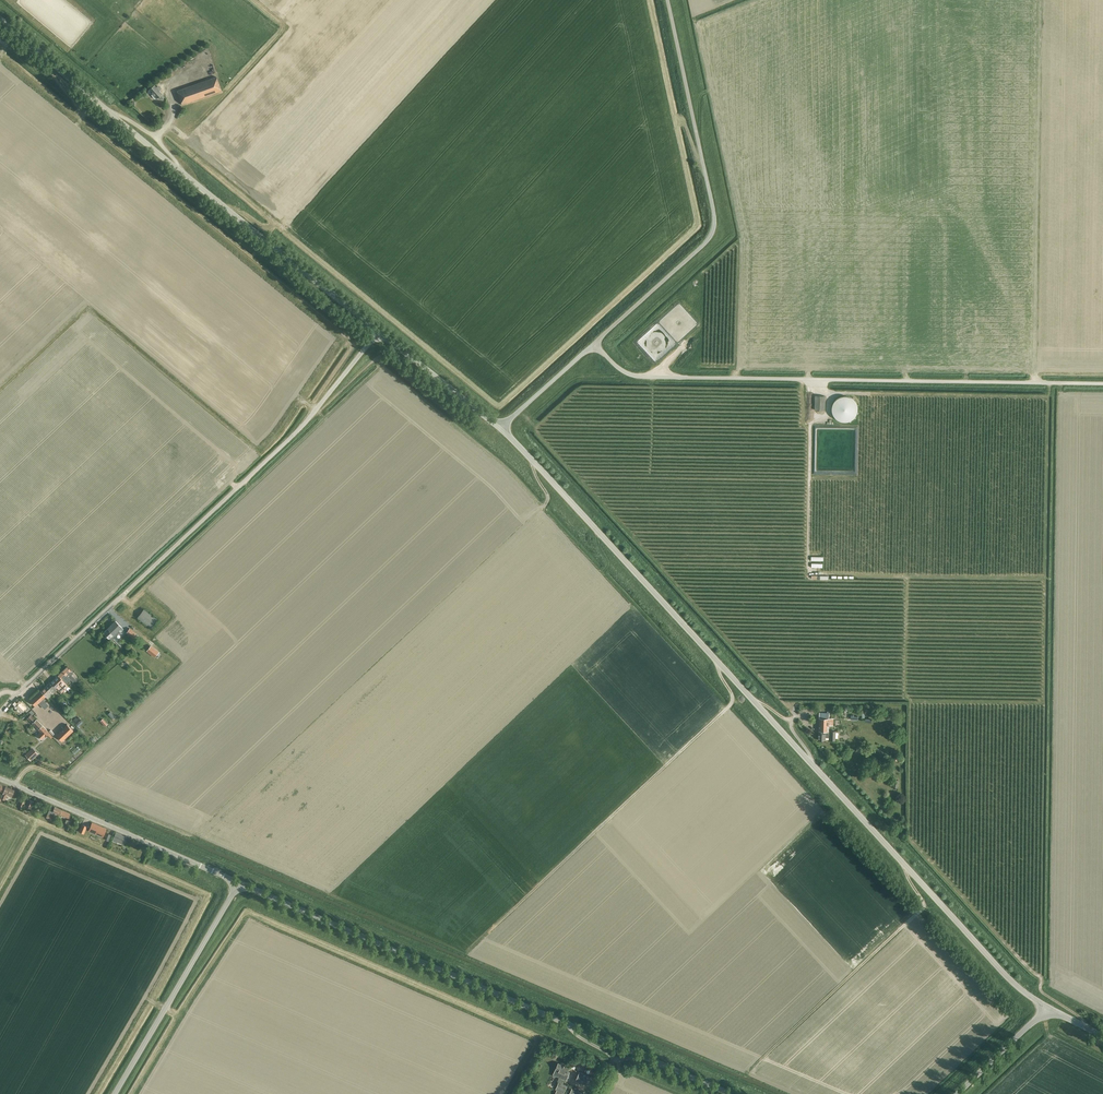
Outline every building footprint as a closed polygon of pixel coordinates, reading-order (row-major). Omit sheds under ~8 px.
[(217,77),(177,91),(182,105),(222,91),(217,77)] [(165,97),(162,94),(160,91),(161,90),(158,86),(156,87),(154,85),(149,90),(157,99),(159,97),(161,100),(165,97)] [(670,329),(678,338),(698,322),(681,301),(664,314),(666,317),(662,321),(666,325),(668,323),(671,328),(670,329)] [(659,320),(638,338),(656,359),(677,340),(659,320)] [(825,395),(816,395),(815,408),(825,409),(825,395)] [(832,406),(832,409),(832,412),(833,415),(836,418),(838,420),(842,422),(845,422),(848,421),(851,420),(854,418),(856,416),(857,413),(858,409),(857,406),(856,402),(853,400),(851,398),(848,397),(845,396),(842,397),(838,398),(835,400),(833,403),(832,406)] [(144,609),(138,617),(151,628),(157,619),(144,609)] [(112,624),(118,630),(121,628),(122,630),(123,629),(115,621),(112,624)] [(120,632),(118,630),(112,624),(107,628),(115,636),(118,633),(119,633),(120,632)] [(123,645),(115,636),(107,628),(103,633),(107,637),(109,639),(109,638),(111,640),(113,639),(121,647),(123,645)] [(138,635),(129,628),(126,632),(135,639),(138,635)] [(150,646),(147,651),(153,655),(157,651),(150,646)] [(67,666),(63,670),(71,679),(70,679),(73,682),(75,679),(71,675),(73,673),(67,666)] [(63,670),(58,675),(64,681),(66,683),(70,679),(71,679),(63,670)] [(66,683),(64,681),(58,675),(51,682),(58,689),(61,693),(68,686),(66,683)] [(53,694),(58,689),(51,682),(46,686),(53,694)] [(48,698),(53,694),(46,686),(41,691),(48,698)] [(48,698),(41,691),(30,700),(35,705),(46,696),(48,698)] [(22,700),(16,706),(22,712),(23,711),(23,712),(25,710),(26,712),(30,709),(22,700)] [(80,722),(85,719),(80,712),(75,715),(80,722)] [(828,732),(829,731),(829,713),(819,712),(819,731),(820,731),(820,732),(828,732)] [(31,715),(27,718),(41,732),(37,735),(41,739),(47,734),(51,738),(53,736),(48,731),(36,719),(31,715)] [(62,741),(73,730),(67,724),(56,735),(62,741)] [(825,737),(830,737),(830,740),(835,740),(835,731),(830,730),(830,731),(829,731),(828,732),(820,732),(820,733),(819,733),(818,740),(825,740),(825,737)] [(25,755),(31,760),(38,754),(32,748),(25,755)] [(1,795),(2,796),(1,798),(2,798),(4,799),(6,794),(8,793),(12,795),(15,790),(6,786),(5,786),(3,792),(1,795)] [(22,806),(26,797),(23,795),(18,805),(22,806)] [(31,807),(34,800),(29,798),(26,805),(31,807)] [(59,814),(61,809),(55,806),(53,810),(50,808),(46,817),(51,819),(54,812),(59,814)] [(70,817),(69,816),(70,813),(61,809),(59,814),(68,818),(70,818),(70,817)] [(90,828),(89,830),(95,833),(96,831),(103,834),(102,836),(103,836),(106,829),(92,823),(90,828)] [(126,837),(116,833),(112,840),(117,842),(117,841),(123,844),(126,837)] [(568,1071),(570,1067),(559,1062),(553,1076),(558,1078),(558,1079),(558,1081),(558,1082),(559,1082),(556,1090),(557,1090),(555,1093),(563,1093),(564,1093),(567,1086),(562,1084),(563,1081),(565,1082),(570,1072),(568,1071)] [(595,1079),(580,1072),(576,1080),(592,1086),(595,1079)]
